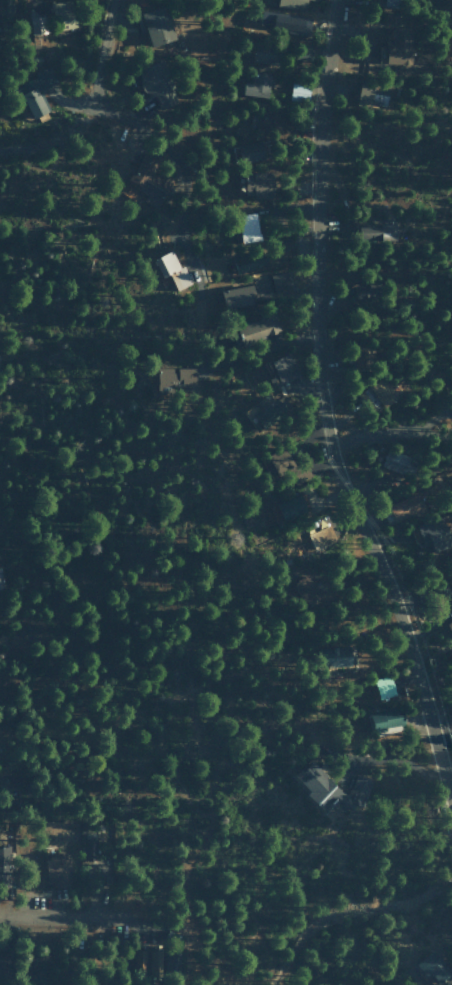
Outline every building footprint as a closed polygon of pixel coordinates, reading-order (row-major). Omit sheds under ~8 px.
[(12,19),(11,0),(0,0),(0,20),(12,19)] [(74,0),(66,0),(50,3),(56,32),(79,27),(74,0)] [(277,4),(304,9),(306,0),(277,0),(277,4)] [(176,38),(166,4),(135,13),(140,33),(147,31),(151,45),(176,38)] [(309,35),(311,16),(261,10),(259,25),(287,28),(287,33),(309,35)] [(31,33),(47,32),(45,14),(29,16),(31,33)] [(412,26),(387,26),(386,62),(411,63),(412,26)] [(254,63),(273,63),(274,44),(255,43),(254,63)] [(137,68),(146,98),(155,96),(158,108),(177,102),(164,60),(137,68)] [(31,118),(49,110),(40,88),(56,82),(49,66),(33,73),(35,77),(16,85),(31,118)] [(244,80),(243,93),(269,97),(272,74),(253,72),(252,82),(244,80)] [(386,106),(389,84),(360,79),(356,101),(386,106)] [(290,97),(309,98),(309,84),(291,84),(290,97)] [(257,133),(281,133),(282,108),(258,108),(257,133)] [(240,161),(265,160),(264,141),(239,142),(240,161)] [(154,169),(159,158),(144,150),(128,179),(149,190),(144,201),(157,208),(172,178),(154,169)] [(245,172),(245,196),(274,196),(274,172),(245,172)] [(147,189),(125,180),(119,194),(142,203),(147,189)] [(238,214),(241,242),(260,240),(257,212),(238,214)] [(395,223),(358,224),(358,241),(396,239),(395,223)] [(191,284),(183,264),(178,266),(171,250),(153,258),(161,276),(169,273),(176,290),(191,284)] [(235,264),(236,272),(267,267),(265,259),(235,264)] [(271,275),(274,289),(287,287),(284,273),(271,275)] [(355,301),(374,298),(371,282),(353,286),(355,301)] [(246,304),(242,285),(220,290),(224,308),(246,304)] [(242,344),(280,332),(275,313),(236,325),(242,344)] [(373,368),(372,344),(352,345),(353,369),(373,368)] [(298,378),(291,353),(266,360),(273,385),(298,378)] [(154,367),(155,393),(196,392),(195,366),(154,367)] [(384,407),(398,397),(383,375),(369,386),(384,407)] [(373,408),(380,402),(367,386),(360,392),(373,408)] [(252,414),(263,428),(289,408),(281,397),(274,402),(268,393),(256,402),(260,408),(252,414)] [(278,474),(293,464),(281,446),(266,456),(278,474)] [(381,468),(406,474),(410,456),(385,450),(381,468)] [(387,505),(395,522),(424,508),(417,492),(387,505)] [(277,502),(281,518),(306,512),(302,496),(277,502)] [(414,542),(421,540),(422,546),(430,545),(431,551),(451,546),(451,542),(446,517),(410,525),(414,542)] [(307,534),(314,550),(336,541),(329,525),(307,534)] [(322,592),(297,566),(291,572),(298,579),(290,587),(309,606),(322,592)] [(356,665),(355,646),(320,647),(321,667),(356,665)] [(395,694),(389,675),(373,679),(378,699),(395,694)] [(370,710),(371,732),(401,731),(400,709),(370,710)] [(355,774),(348,794),(340,791),(311,760),(293,776),(308,791),(307,794),(324,812),(331,806),(351,813),(355,801),(369,789),(372,779),(355,774)] [(95,860),(96,835),(83,835),(83,860),(95,860)] [(10,885),(11,846),(0,845),(0,885),(10,885)] [(70,853),(47,853),(47,889),(70,888),(70,853)] [(426,977),(430,973),(441,984),(451,975),(451,971),(432,949),(415,965),(426,977)] [(162,950),(150,950),(149,977),(161,978),(162,950)]
